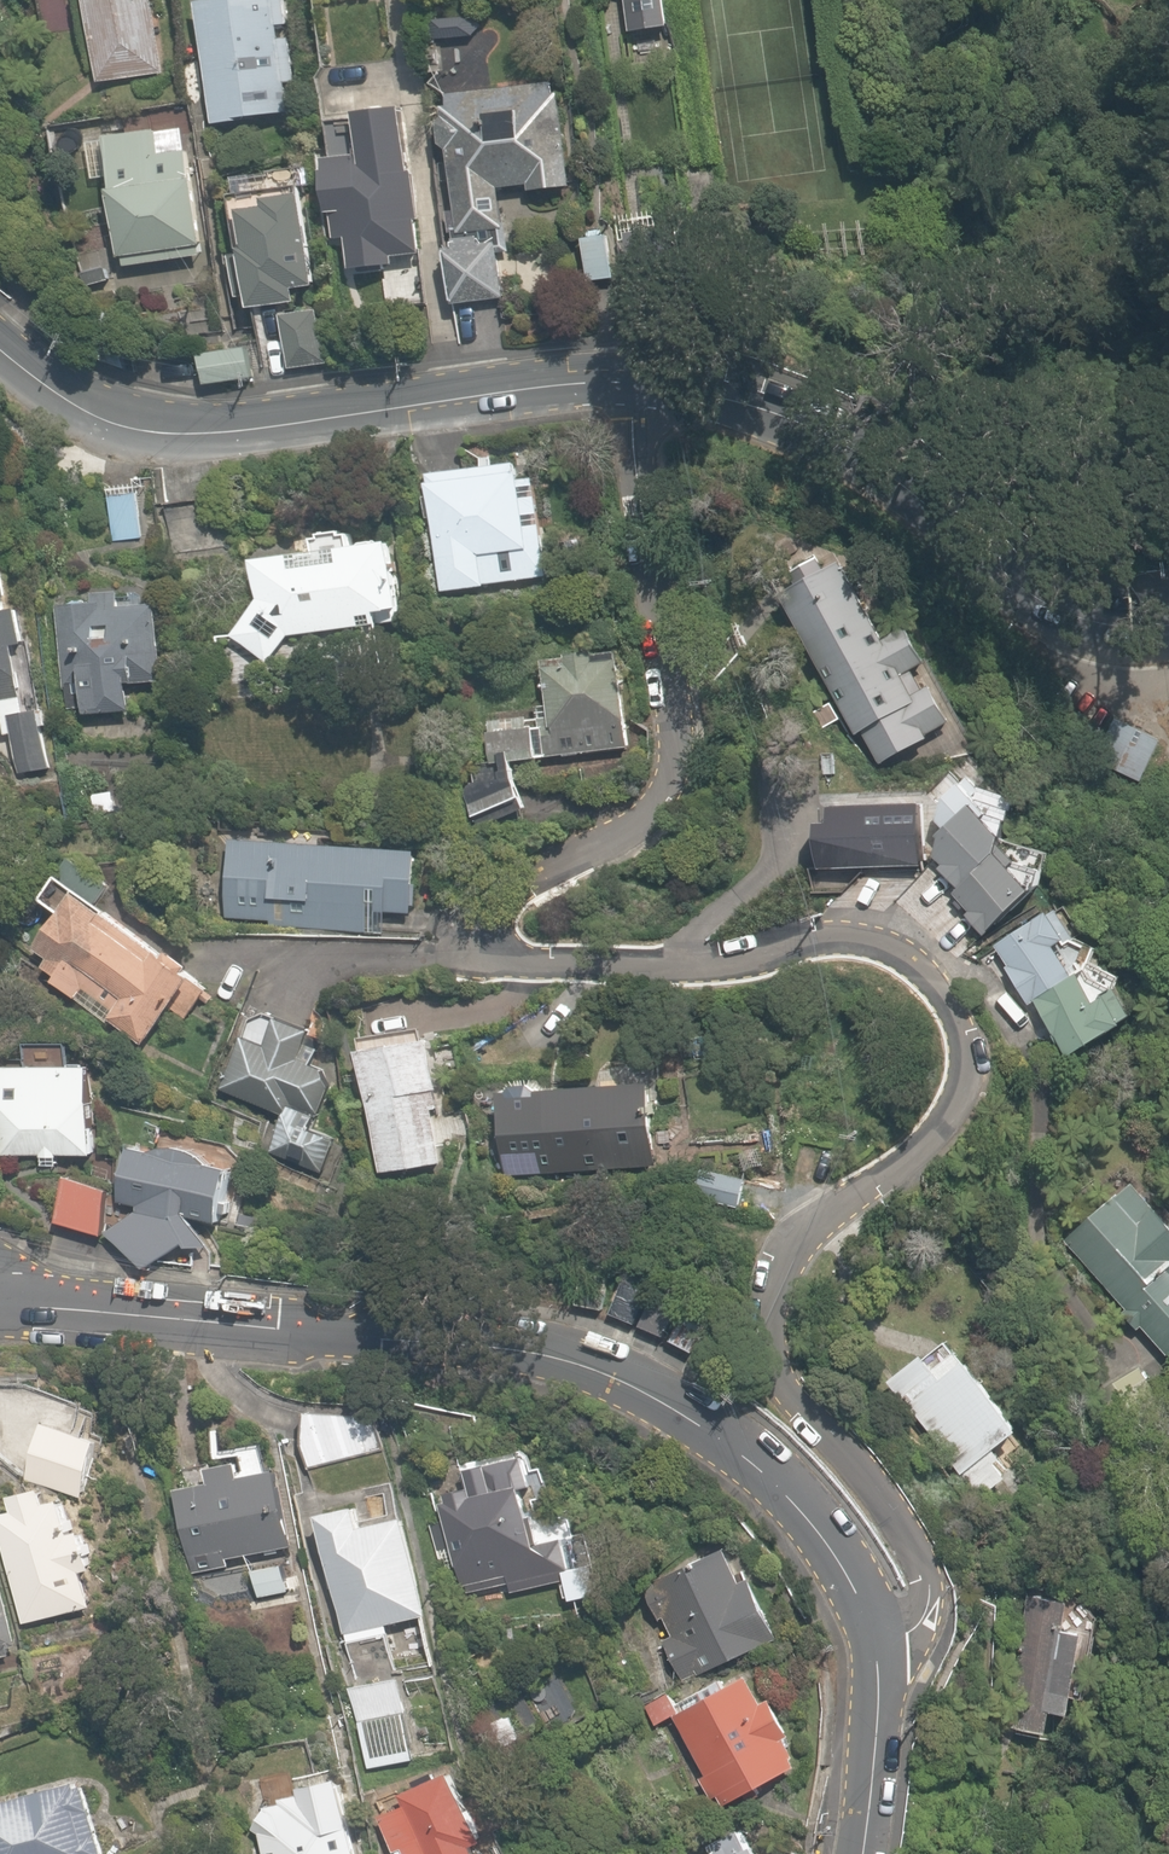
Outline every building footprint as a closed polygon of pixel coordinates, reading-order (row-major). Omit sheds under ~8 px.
[(81,31),(91,86),(161,73),(148,0),(34,0),(41,39),(81,31)] [(214,120),(307,98),(284,0),(185,0),(214,120)] [(627,30),(664,27),(662,0),(624,0),(627,30)] [(441,151),(450,237),(437,239),(444,306),(506,300),(495,194),(567,186),(556,82),(420,96),(426,153),(441,151)] [(411,250),(388,105),(344,112),(350,150),(307,157),(315,207),(330,204),(340,271),(389,263),(388,254),(411,250)] [(173,120),(92,137),(120,267),(201,250),(173,120)] [(256,211),(230,214),(243,307),(288,300),(286,285),(305,283),(292,191),(254,197),(256,211)] [(584,236),(574,237),(578,284),(616,281),(613,234),(600,235),(599,222),(583,224),(584,236)] [(317,307),(276,313),(285,368),(326,362),(317,307)] [(795,432),(719,450),(729,492),(805,473),(795,432)] [(509,459),(416,476),(437,595),(548,576),(539,524),(520,527),(518,514),(534,512),(531,494),(516,497),(509,459)] [(89,485),(88,535),(138,535),(138,486),(89,485)] [(388,604),(378,546),(240,560),(244,605),(221,635),(262,661),(282,635),(346,627),(348,614),(388,604)] [(877,635),(831,554),(766,591),(851,740),(856,737),(874,769),(947,727),(917,674),(923,671),(897,624),(877,635)] [(81,602),(60,604),(74,714),(123,708),(120,681),(152,677),(143,603),(109,608),(107,591),(80,595),(81,602)] [(15,696),(0,639),(0,700),(15,696)] [(547,720),(483,726),(486,760),(635,746),(626,655),(541,662),(547,720)] [(34,712),(8,718),(20,777),(47,771),(34,712)] [(1157,734),(1106,716),(1091,759),(1141,777),(1157,734)] [(1011,812),(992,844),(951,789),(937,799),(930,872),(980,936),(1052,844),(1011,812)] [(409,850),(217,835),(210,916),(265,920),(267,897),(309,901),(307,923),(369,928),(370,907),(405,909),(409,850)] [(59,888),(20,944),(45,961),(34,976),(68,999),(77,986),(110,1009),(101,1022),(134,1045),(183,972),(59,888)] [(1029,1005),(1059,1059),(1132,1018),(1067,904),(989,948),(1023,1008),(1029,1005)] [(257,1041),(235,1032),(212,1085),(274,1112),(259,1145),(320,1171),(335,1137),(305,1124),(325,1080),(285,1063),(298,1033),(267,1020),(257,1041)] [(424,1032),(347,1048),(373,1175),(449,1159),(445,1140),(429,1143),(423,1112),(439,1109),(424,1032)] [(80,1065),(0,1065),(0,1156),(90,1156),(90,1124),(80,1124),(80,1065)] [(640,1078),(537,1090),(547,1178),(650,1166),(640,1078)] [(215,1169),(117,1151),(115,1200),(134,1207),(107,1235),(128,1268),(197,1237),(184,1213),(207,1217),(215,1169)] [(736,1172),(684,1165),(679,1200),(731,1208),(736,1172)] [(106,1181),(57,1175),(51,1228),(100,1234),(106,1181)] [(1127,1179),(1057,1234),(1159,1363),(1168,1355),(1168,1229),(1127,1179)] [(602,1265),(575,1265),(575,1311),(602,1311),(602,1265)] [(653,1282),(626,1269),(605,1310),(632,1324),(653,1282)] [(661,1285),(636,1324),(658,1338),(682,1298),(661,1285)] [(686,1302),(662,1341),(685,1356),(710,1317),(686,1302)] [(990,1452),(1018,1430),(941,1334),(883,1380),(978,1497),(1007,1473),(990,1452)] [(548,1502),(528,1443),(464,1465),(468,1475),(435,1486),(469,1586),(504,1574),(511,1595),(563,1577),(538,1505),(548,1502)] [(212,1474),(174,1486),(200,1573),(232,1564),(227,1550),(282,1533),(262,1464),(236,1472),(230,1451),(207,1458),(212,1474)] [(0,1508),(0,1538),(21,1621),(87,1604),(77,1564),(92,1560),(82,1520),(62,1525),(58,1511),(67,1508),(61,1485),(41,1490),(38,1476),(4,1485),(9,1505),(0,1508)] [(310,1504),(374,1757),(419,1746),(387,1618),(419,1610),(394,1513),(357,1523),(350,1494),(310,1504)] [(753,1643),(776,1635),(753,1573),(738,1579),(724,1540),(635,1572),(651,1619),(659,1616),(669,1644),(661,1647),(673,1679),(756,1649),(753,1643)] [(0,1584),(0,1655),(10,1653),(0,1584)] [(1060,1629),(1064,1598),(1025,1593),(1007,1731),(1043,1736),(1047,1708),(1072,1712),(1082,1632),(1060,1629)] [(804,1755),(752,1663),(721,1680),(718,1675),(678,1698),(672,1688),(643,1704),(655,1724),(671,1715),(703,1772),(691,1779),(708,1809),(804,1755)] [(336,1768),(291,1778),(295,1793),(255,1802),(266,1853),(356,1853),(336,1768)] [(443,1768),(369,1797),(391,1853),(476,1853),(443,1768)] [(0,1795),(0,1853),(103,1853),(83,1775),(0,1795)] [(742,1817),(694,1843),(700,1853),(763,1853),(742,1817)]
